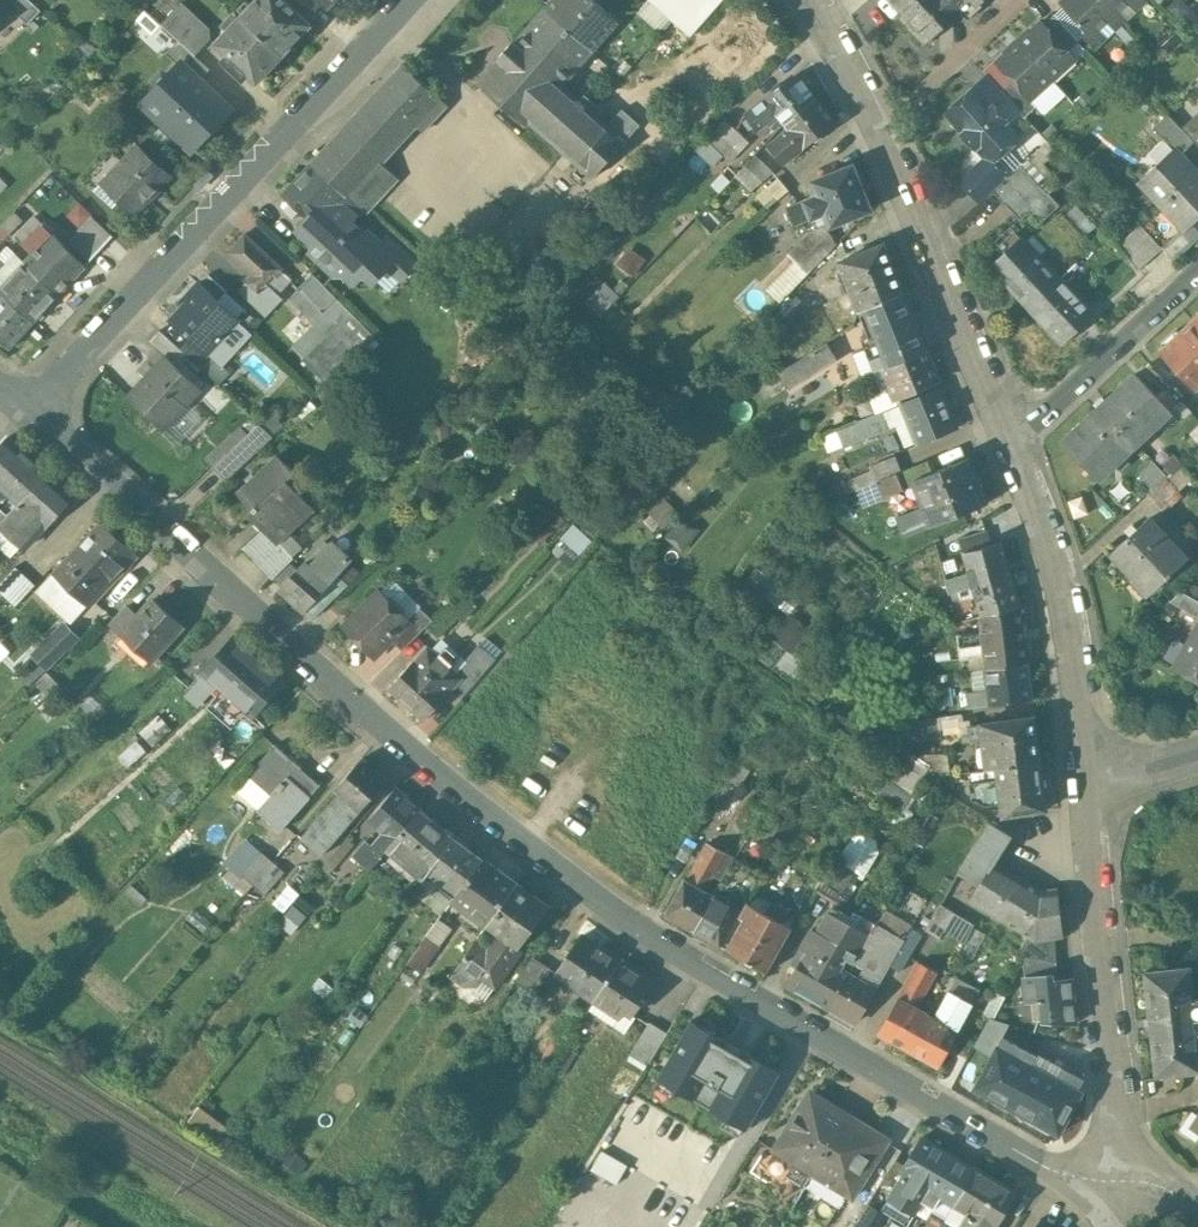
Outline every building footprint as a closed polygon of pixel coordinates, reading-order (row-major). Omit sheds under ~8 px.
[(11,8),(12,7),(4,0),(0,0),(0,20),(11,8)] [(31,0),(4,0),(12,7),(11,8),(28,24),(41,10),(31,0)] [(286,0),(254,0),(239,16),(280,55),(281,56),(311,23),(286,0)] [(595,0),(552,0),(545,8),(593,51),(619,21),(595,0)] [(690,36),(722,0),(649,0),(690,36)] [(903,14),(918,0),(890,0),(903,14)] [(903,14),(902,15),(925,40),(965,3),(970,9),(979,0),(918,0),(903,14)] [(1099,0),(1065,0),(1063,2),(1094,36),(1109,22),(1115,17),(1099,0)] [(1115,17),(1121,11),(1133,0),(1099,0),(1115,17)] [(209,29),(182,4),(162,25),(178,40),(194,54),(209,38),(209,29)] [(545,8),(515,42),(513,40),(497,57),(499,59),(478,83),(526,126),(530,121),(593,177),(626,141),(608,125),(563,84),(593,51),(545,8)] [(1127,19),(1121,11),(1115,17),(1121,24),(1127,19)] [(1079,42),(1054,15),(1055,15),(1054,14),(1053,14),(1054,15),(1044,24),(1069,52),(1079,43),(1080,43),(1080,42),(1079,42)] [(243,21),(232,33),(227,29),(214,43),(227,55),(222,60),(243,80),(248,75),(257,83),(276,62),(274,61),(280,55),(239,16),(238,18),(239,19),(239,18),(243,21)] [(1121,24),(1115,17),(1109,22),(1115,29),(1121,24)] [(1044,24),(1041,22),(1019,42),(1053,79),(1075,59),(1069,52),(1044,24)] [(194,54),(178,40),(166,53),(178,64),(181,61),(201,79),(210,69),(194,54)] [(1053,79),(1019,42),(996,63),(1011,79),(1030,100),(1030,99),(1053,79)] [(201,79),(181,61),(178,64),(142,103),(192,151),(232,109),(201,79)] [(404,63),(312,162),(313,164),(363,210),(367,213),(399,178),(382,162),(416,125),(423,131),(448,104),(404,63)] [(798,74),(746,115),(757,129),(776,114),(784,124),(816,98),(798,74)] [(1030,100),(1011,79),(1001,88),(1001,87),(1000,88),(1000,89),(1001,88),(1026,116),(1025,116),(1026,117),(1027,116),(1026,116),(1036,107),(1037,107),(1037,106),(1036,106),(1030,99),(1030,100)] [(993,107),(975,87),(959,101),(961,102),(948,114),(964,132),(963,134),(975,148),(977,146),(991,162),(991,163),(995,160),(1020,137),(1005,121),(1007,120),(994,106),(993,107)] [(816,98),(784,124),(788,129),(804,149),(836,123),(816,98)] [(622,109),(608,125),(626,141),(640,125),(622,109)] [(1182,127),(1168,112),(1153,127),(1173,149),(1175,148),(1180,153),(1194,140),(1182,127)] [(1182,127),(1194,140),(1197,145),(1197,112),(1182,127)] [(726,120),(708,139),(731,162),(750,143),(726,120)] [(788,129),(772,142),(776,147),(771,151),(784,166),(804,149),(788,129)] [(136,146),(95,192),(112,208),(119,200),(135,213),(146,200),(147,200),(159,186),(169,175),(136,146)] [(1175,148),(1173,149),(1139,181),(1161,204),(1166,199),(1186,221),(1182,226),(1184,229),(1197,215),(1197,173),(1180,153),(1175,148)] [(758,158),(748,166),(759,180),(769,172),(758,158)] [(991,162),(965,185),(980,201),(993,190),(1009,176),(995,160),(991,163),(991,162)] [(363,210),(313,164),(284,195),(285,196),(287,195),(310,216),(299,228),(323,250),(317,257),(335,274),(346,273),(355,282),(364,272),(374,281),(392,261),(408,276),(420,263),(388,234),(379,244),(353,220),(363,210)] [(1036,179),(1022,164),(1009,176),(993,190),(1021,220),(1029,212),(1040,224),(1040,223),(1059,205),(1036,179)] [(870,210),(853,166),(813,182),(819,195),(805,201),(808,219),(825,212),(831,226),(870,210)] [(805,201),(788,208),(794,224),(808,219),(805,201)] [(15,211),(1,225),(10,234),(23,219),(15,211)] [(1041,257),(1023,237),(991,267),(1029,308),(1061,278),(1055,271),(1088,240),(1062,212),(1033,239),(1046,253),(1041,257)] [(35,215),(15,237),(32,252),(53,232),(35,215)] [(113,236),(91,216),(69,240),(91,260),(113,236)] [(785,300),(838,236),(818,219),(791,252),(794,255),(768,286),(785,300)] [(1139,224),(1117,245),(1137,267),(1160,246),(1139,224)] [(86,266),(53,232),(32,252),(24,261),(24,262),(59,295),(86,266)] [(281,268),(246,235),(229,252),(254,275),(241,289),(267,314),(282,298),(267,284),(275,275),(277,277),(283,272),(280,270),(281,268)] [(615,261),(635,272),(645,254),(625,243),(615,261)] [(883,244),(843,260),(845,264),(840,265),(859,312),(865,309),(903,294),(883,244)] [(24,262),(0,287),(0,291),(3,294),(34,322),(59,295),(24,262)] [(376,337),(313,273),(298,287),(300,289),(290,299),(327,336),(303,360),(327,383),(376,337)] [(227,291),(208,274),(199,284),(218,301),(227,291)] [(1061,278),(1029,308),(1056,337),(1069,324),(1075,331),(1094,313),(1061,278)] [(199,284),(185,299),(189,302),(172,320),(190,337),(202,348),(204,346),(215,335),(220,332),(222,334),(236,318),(218,301),(199,284)] [(3,294),(0,297),(0,340),(10,348),(34,322),(3,294)] [(903,294),(865,309),(874,333),(881,351),(873,354),(879,368),(883,367),(926,350),(903,294)] [(1193,320),(1179,333),(1176,330),(1162,342),(1165,346),(1161,350),(1197,389),(1197,387),(1197,325),(1193,320)] [(820,322),(797,336),(808,354),(831,339),(820,322)] [(874,333),(831,351),(839,368),(873,354),(881,351),(874,333)] [(202,348),(190,337),(179,349),(201,367),(212,355),(204,346),(202,348)] [(926,350),(883,367),(888,377),(880,380),(884,389),(891,386),(893,392),(882,396),(885,403),(939,381),(926,350)] [(200,389),(165,356),(128,395),(164,428),(200,389)] [(1136,373),(1107,400),(1106,398),(1095,408),(1096,410),(1062,442),(1098,480),(1172,412),(1136,373)] [(941,387),(900,404),(917,445),(958,428),(941,387)] [(874,401),(857,408),(862,419),(879,413),(874,401)] [(862,419),(837,430),(844,447),(893,426),(886,410),(879,413),(862,419)] [(259,423),(213,467),(226,480),(273,436),(259,423)] [(9,437),(0,446),(0,485),(13,497),(8,502),(2,501),(0,503),(0,524),(48,471),(47,471),(46,471),(25,452),(25,451),(23,449),(23,450),(9,437)] [(1154,458),(1140,472),(1152,484),(1147,490),(1163,506),(1195,474),(1173,451),(1160,464),(1154,458)] [(295,472),(276,452),(237,491),(254,508),(249,513),(263,527),(278,542),(279,542),(305,516),(297,507),(305,498),(287,480),(295,472)] [(937,470),(913,480),(913,481),(914,482),(915,481),(924,506),(897,517),(904,536),(933,525),(987,503),(970,457),(937,470)] [(932,459),(902,472),(906,484),(907,484),(907,483),(913,481),(913,480),(937,470),(932,459)] [(1,525),(26,547),(73,495),(48,471),(0,524),(0,526),(1,525)] [(821,471),(801,481),(810,498),(830,488),(821,471)] [(901,471),(879,480),(885,496),(907,487),(906,484),(902,472),(901,471)] [(698,528),(664,491),(648,507),(682,543),(698,528)] [(101,519),(53,572),(70,588),(119,536),(101,519)] [(1149,519),(1113,552),(1136,576),(1134,578),(1148,594),(1186,558),(1149,519)] [(566,560),(590,536),(574,521),(551,546),(566,560)] [(278,542),(263,527),(242,547),(273,578),(290,561),(294,558),(279,542),(278,542)] [(119,536),(70,588),(88,605),(137,552),(119,536)] [(283,587),(281,590),(303,610),(351,558),(332,541),(310,566),(306,562),(299,569),(283,587)] [(1003,541),(963,553),(971,577),(958,581),(960,589),(1012,573),(1003,541)] [(290,561),(273,578),(283,587),(299,569),(290,561)] [(16,566),(0,583),(0,590),(17,606),(36,584),(16,566)] [(1012,573),(960,589),(963,597),(975,593),(982,615),(1020,605),(1022,604),(1012,573)] [(957,577),(946,580),(950,592),(960,589),(958,581),(957,577)] [(1181,590),(1170,601),(1197,617),(1197,600),(1181,590)] [(380,592),(345,627),(374,655),(391,638),(409,621),(407,619),(403,615),(405,609),(392,595),(385,597),(380,592)] [(185,625),(153,597),(137,616),(121,635),(137,648),(140,644),(154,656),(143,668),(146,670),(185,625)] [(982,615),(979,616),(981,630),(958,633),(961,658),(984,655),(986,668),(1028,663),(1020,605),(982,615)] [(126,606),(110,625),(121,635),(137,616),(126,606)] [(420,607),(407,619),(409,621),(391,638),(402,650),(433,620),(420,607)] [(811,629),(788,613),(771,637),(794,654),(811,629)] [(65,623),(34,654),(48,668),(79,638),(65,623)] [(1174,667),(1197,681),(1197,626),(1174,667)] [(283,679),(235,636),(204,671),(215,681),(207,689),(221,701),(228,692),(253,714),(283,679)] [(481,644),(456,671),(472,686),(497,658),(481,644)] [(456,671),(428,646),(415,661),(450,692),(452,690),(461,698),(472,686),(456,671)] [(188,652),(170,670),(184,685),(201,665),(188,652)] [(415,661),(414,660),(389,688),(425,720),(450,692),(415,661)] [(1028,663),(986,668),(989,690),(967,693),(969,708),(1033,699),(1028,663)] [(43,664),(33,671),(46,690),(56,683),(43,664)] [(9,670),(0,677),(0,683),(14,699),(25,689),(9,670)] [(1035,717),(981,723),(983,744),(1037,738),(1035,717)] [(1037,738),(983,744),(986,768),(997,767),(1040,762),(1037,738)] [(320,784),(276,746),(253,772),(274,790),(270,795),(271,796),(263,805),(285,824),(320,784)] [(930,765),(907,750),(900,761),(923,776),(930,765)] [(339,793),(360,811),(388,779),(363,757),(363,758),(362,757),(335,789),(335,790),(339,793)] [(737,760),(724,780),(737,788),(750,769),(737,760)] [(923,776),(900,761),(889,779),(912,793),(923,776)] [(1040,762),(997,767),(998,779),(969,783),(972,800),(986,805),(1002,803),(1003,816),(1046,810),(1040,762)] [(737,788),(724,780),(708,805),(721,813),(737,788)] [(397,790),(370,821),(386,835),(379,839),(372,848),(366,843),(354,857),(371,871),(387,851),(422,811),(397,790)] [(360,811),(339,793),(301,837),(322,855),(360,811)] [(454,837),(422,811),(387,851),(422,880),(429,871),(454,837)] [(988,823),(958,872),(979,885),(993,861),(995,863),(1011,837),(988,823)] [(842,850),(863,868),(880,848),(859,830),(842,850)] [(246,837),(224,862),(251,887),(273,862),(246,837)] [(347,837),(333,853),(340,859),(354,843),(347,837)] [(483,858),(454,837),(429,871),(458,892),(483,858)] [(685,878),(665,914),(694,930),(714,894),(705,890),(718,867),(727,852),(708,842),(687,880),(685,878)] [(736,857),(727,852),(718,867),(726,872),(729,867),(736,857)] [(458,892),(452,899),(487,926),(517,884),(483,858),(458,892)] [(859,873),(837,861),(820,888),(843,901),(859,873)] [(995,863),(993,861),(979,885),(970,900),(1036,940),(1061,937),(1056,889),(1041,891),(995,863)] [(273,862),(251,887),(262,896),(284,872),(273,862)] [(726,872),(714,894),(723,900),(738,873),(739,873),(743,867),(737,863),(733,869),(729,867),(726,872)] [(448,905),(456,892),(436,879),(428,892),(448,905)] [(498,932),(489,944),(479,937),(452,975),(464,984),(476,984),(483,969),(500,982),(522,950),(520,949),(549,906),(517,884),(487,926),(498,932)] [(967,906),(946,893),(940,903),(959,914),(961,916),(967,906)] [(723,900),(714,894),(694,930),(721,945),(739,909),(723,900)] [(775,917),(748,902),(734,924),(740,927),(728,948),(751,961),(775,917)] [(959,914),(940,903),(932,917),(950,928),(959,914)] [(830,911),(818,931),(813,928),(793,963),(798,966),(789,983),(830,1006),(849,972),(842,968),(847,957),(855,962),(877,924),(853,910),(847,921),(830,911)] [(859,977),(849,972),(830,1006),(857,1022),(893,959),(911,927),(912,925),(885,910),(877,924),(855,962),(865,967),(859,977)] [(922,933),(911,927),(893,959),(904,965),(922,933)] [(621,961),(582,935),(556,973),(595,999),(621,961)] [(421,943),(401,973),(416,983),(423,973),(437,954),(421,943)] [(537,986),(549,961),(531,952),(519,978),(537,986)] [(1049,960),(1028,956),(1023,965),(1024,978),(1054,975),(1049,960)] [(651,981),(621,961),(595,999),(620,1016),(626,1007),(634,1013),(644,998),(641,996),(651,981)] [(920,963),(901,998),(899,997),(879,1034),(906,1049),(926,1012),(917,1007),(937,972),(920,963)] [(1197,1017),(1197,998),(1192,999),(1189,967),(1145,971),(1150,1016),(1148,1016),(1149,1023),(1197,1017)] [(958,974),(953,984),(977,996),(982,987),(958,974)] [(1070,979),(1055,980),(1054,975),(1024,978),(1026,1002),(1037,999),(1035,1002),(1034,1004),(1033,1007),(1033,1012),(1034,1015),(1038,1018),(1041,1021),(1074,1023),(1070,979)] [(556,977),(539,1000),(523,988),(510,1005),(544,1030),(574,990),(556,977)] [(949,991),(935,1017),(926,1012),(906,1049),(939,1067),(959,1030),(957,1029),(971,1003),(949,991)] [(996,993),(985,1012),(995,1017),(1005,998),(996,993)] [(1026,1029),(990,1016),(976,1042),(994,1052),(1002,1037),(1017,1046),(1026,1029)] [(1149,1023),(1149,1030),(1151,1030),(1156,1074),(1197,1070),(1197,1052),(1196,1037),(1197,1037),(1197,1017),(1149,1023)] [(692,1020),(659,1078),(747,1129),(781,1069),(744,1048),(741,1053),(726,1045),(728,1041),(692,1020)] [(649,1022),(630,1051),(648,1063),(649,1060),(666,1033),(649,1022)] [(1017,1046),(1002,1037),(994,1052),(980,1077),(975,1087),(1059,1133),(1082,1091),(1072,1086),(1076,1078),(1017,1046)] [(994,1052),(976,1042),(963,1067),(980,1077),(994,1052)] [(849,1115),(813,1093),(798,1118),(795,1116),(775,1148),(795,1160),(786,1174),(805,1186),(814,1172),(849,1115)] [(236,1133),(198,1105),(186,1122),(224,1150),(236,1133)] [(1192,1111),(1180,1130),(1196,1140),(1197,1138),(1197,1115),(1192,1111)] [(889,1140),(849,1115),(814,1172),(853,1197),(872,1168),(888,1142),(889,1140)] [(951,1152),(923,1135),(901,1173),(904,1174),(890,1198),(915,1212),(922,1199),(923,1199),(951,1153),(951,1152)] [(888,1142),(872,1168),(886,1177),(902,1150),(888,1142)] [(603,1147),(593,1168),(619,1180),(629,1159),(603,1147)] [(977,1168),(951,1153),(923,1199),(933,1206),(940,1195),(955,1203),(977,1168)] [(977,1168),(955,1203),(969,1212),(960,1226),(997,1226),(1017,1192),(977,1168)] [(1040,1217),(1033,1226),(1049,1226),(1040,1217)]
